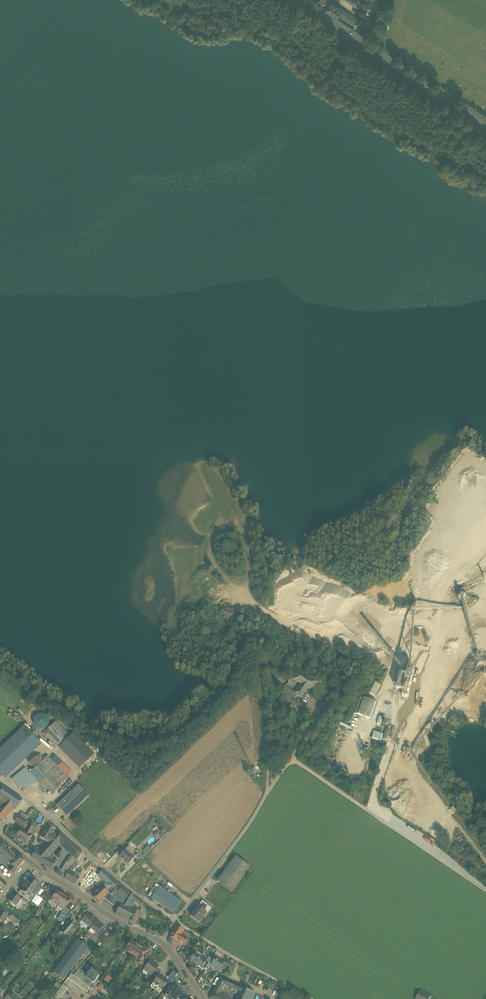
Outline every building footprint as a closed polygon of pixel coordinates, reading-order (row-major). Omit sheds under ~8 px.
[(329,6),(326,10),(337,18),(340,14),(342,10),(343,10),(339,7),(340,6),(338,5),(337,6),(331,2),(329,6)] [(357,20),(342,10),(340,14),(354,24),(357,20)] [(315,682),(299,672),(294,680),(301,685),(295,694),(286,687),(283,691),(295,699),(297,696),(300,698),(306,688),(310,690),(315,682)] [(375,680),(369,691),(375,694),(381,683),(375,680)] [(376,701),(361,695),(355,712),(370,717),(376,701)] [(47,718),(42,715),(36,716),(33,722),(35,728),(40,730),(46,729),(49,723),(47,718)] [(68,736),(56,723),(43,735),(56,748),(68,736)] [(0,750),(0,775),(5,780),(41,745),(34,738),(36,736),(31,730),(29,733),(24,727),(0,750)] [(83,745),(73,734),(59,748),(80,770),(94,756),(92,753),(94,750),(86,742),(83,745)] [(51,795),(71,775),(54,757),(51,760),(47,757),(30,773),(25,769),(11,780),(19,790),(22,788),(25,792),(37,781),(51,795)] [(67,817),(89,796),(78,785),(56,806),(67,817)] [(13,809),(15,810),(22,801),(17,798),(1,787),(0,788),(0,800),(13,809)] [(0,800),(0,806),(0,825),(13,809),(0,800)] [(21,830),(26,821),(19,817),(15,823),(20,825),(17,829),(20,831),(21,830)] [(21,830),(31,836),(35,829),(29,825),(30,824),(26,821),(21,830)] [(55,834),(46,827),(40,837),(48,844),(40,853),(35,850),(31,857),(51,871),(56,863),(51,860),(54,856),(51,854),(59,844),(58,843),(60,840),(57,837),(54,835),(55,834)] [(26,845),(31,836),(21,830),(20,831),(16,838),(26,845)] [(60,833),(57,837),(60,840),(58,843),(59,844),(72,855),(67,862),(66,862),(61,871),(63,872),(60,877),(63,879),(71,866),(72,867),(77,860),(83,853),(60,833)] [(2,843),(0,846),(0,857),(11,866),(18,856),(2,843)] [(142,851),(145,855),(152,849),(148,845),(142,851)] [(133,849),(129,846),(119,857),(128,865),(134,858),(130,855),(132,852),(131,851),(133,849)] [(24,862),(18,856),(11,866),(10,866),(13,868),(10,871),(9,872),(13,875),(16,871),(21,866),(24,862)] [(0,857),(0,862),(10,871),(13,868),(10,866),(11,866),(0,857)] [(250,868),(235,857),(217,881),(231,892),(250,868)] [(70,871),(72,872),(78,865),(75,863),(70,871)] [(65,879),(76,885),(80,878),(76,875),(76,874),(72,872),(70,871),(69,870),(65,879)] [(105,884),(102,886),(109,893),(108,893),(109,893),(113,889),(118,883),(103,870),(98,876),(108,885),(107,886),(105,884)] [(40,887),(29,879),(20,891),(31,899),(40,887)] [(129,893),(118,883),(113,889),(109,894),(105,898),(113,905),(117,900),(122,904),(129,893)] [(102,886),(92,896),(99,903),(108,893),(109,893),(102,886)] [(171,914),(180,902),(159,887),(150,899),(171,914)] [(23,897),(29,901),(30,902),(31,899),(20,891),(19,894),(23,897)] [(58,905),(64,895),(58,891),(49,903),(56,908),(58,905)] [(143,903),(129,893),(122,904),(115,915),(134,924),(139,913),(130,908),(134,902),(140,906),(143,903)] [(20,899),(21,899),(13,894),(8,901),(19,908),(24,901),(21,900),(20,899)] [(46,906),(51,898),(47,895),(42,903),(46,906)] [(71,900),(64,895),(58,905),(64,910),(66,908),(71,900)] [(203,901),(199,908),(206,913),(207,914),(212,908),(203,901)] [(199,908),(198,907),(190,917),(198,923),(206,913),(199,908)] [(69,915),(72,912),(66,908),(64,910),(61,914),(60,915),(63,917),(66,919),(69,915)] [(84,911),(78,918),(82,921),(87,915),(89,914),(84,911)] [(60,915),(61,914),(58,912),(54,917),(59,921),(63,917),(60,915)] [(20,921),(11,915),(9,918),(15,922),(14,923),(17,925),(20,921)] [(72,918),(69,915),(66,919),(63,922),(65,924),(68,921),(69,922),(72,918)] [(91,918),(87,915),(82,921),(80,924),(80,925),(81,927),(84,927),(84,928),(86,925),(89,928),(95,921),(93,920),(95,918),(92,916),(91,918)] [(72,925),(73,925),(69,922),(68,921),(65,924),(63,927),(64,928),(60,932),(67,938),(76,928),(72,925)] [(96,922),(95,921),(89,928),(91,929),(95,932),(96,930),(99,932),(103,927),(96,921),(96,922)] [(181,935),(184,931),(176,926),(169,937),(184,946),(188,939),(181,935)] [(84,956),(90,949),(78,940),(54,973),(63,980),(82,954),(84,956)] [(125,951),(133,956),(139,946),(132,941),(131,942),(128,946),(125,951)] [(125,951),(128,946),(123,943),(118,951),(123,954),(125,951)] [(140,961),(143,956),(146,952),(146,950),(139,946),(133,956),(140,960),(140,961)] [(190,961),(196,965),(200,958),(202,955),(197,952),(194,950),(192,953),(194,954),(190,960),(190,961)] [(140,961),(140,960),(138,963),(142,966),(147,959),(143,956),(140,961)] [(200,958),(196,965),(202,969),(202,968),(206,962),(200,958)] [(216,958),(211,965),(211,966),(219,971),(219,970),(225,970),(228,965),(224,962),(224,963),(221,961),(221,960),(219,959),(216,958)] [(158,967),(150,961),(144,970),(152,976),(152,975),(157,970),(158,967)] [(98,976),(90,970),(86,977),(94,983),(98,976)] [(167,977),(172,981),(178,975),(172,971),(167,977)] [(108,975),(104,980),(109,984),(113,980),(108,975)] [(160,976),(159,976),(157,979),(151,987),(159,994),(168,982),(160,976)] [(254,994),(220,978),(210,998),(229,998),(221,992),(224,986),(235,991),(233,993),(237,995),(235,998),(252,998),(254,994)] [(172,986),(164,997),(166,998),(177,998),(178,998),(182,993),(179,991),(179,990),(176,988),(175,988),(172,986)] [(431,997),(420,991),(416,998),(430,998),(431,997)]
